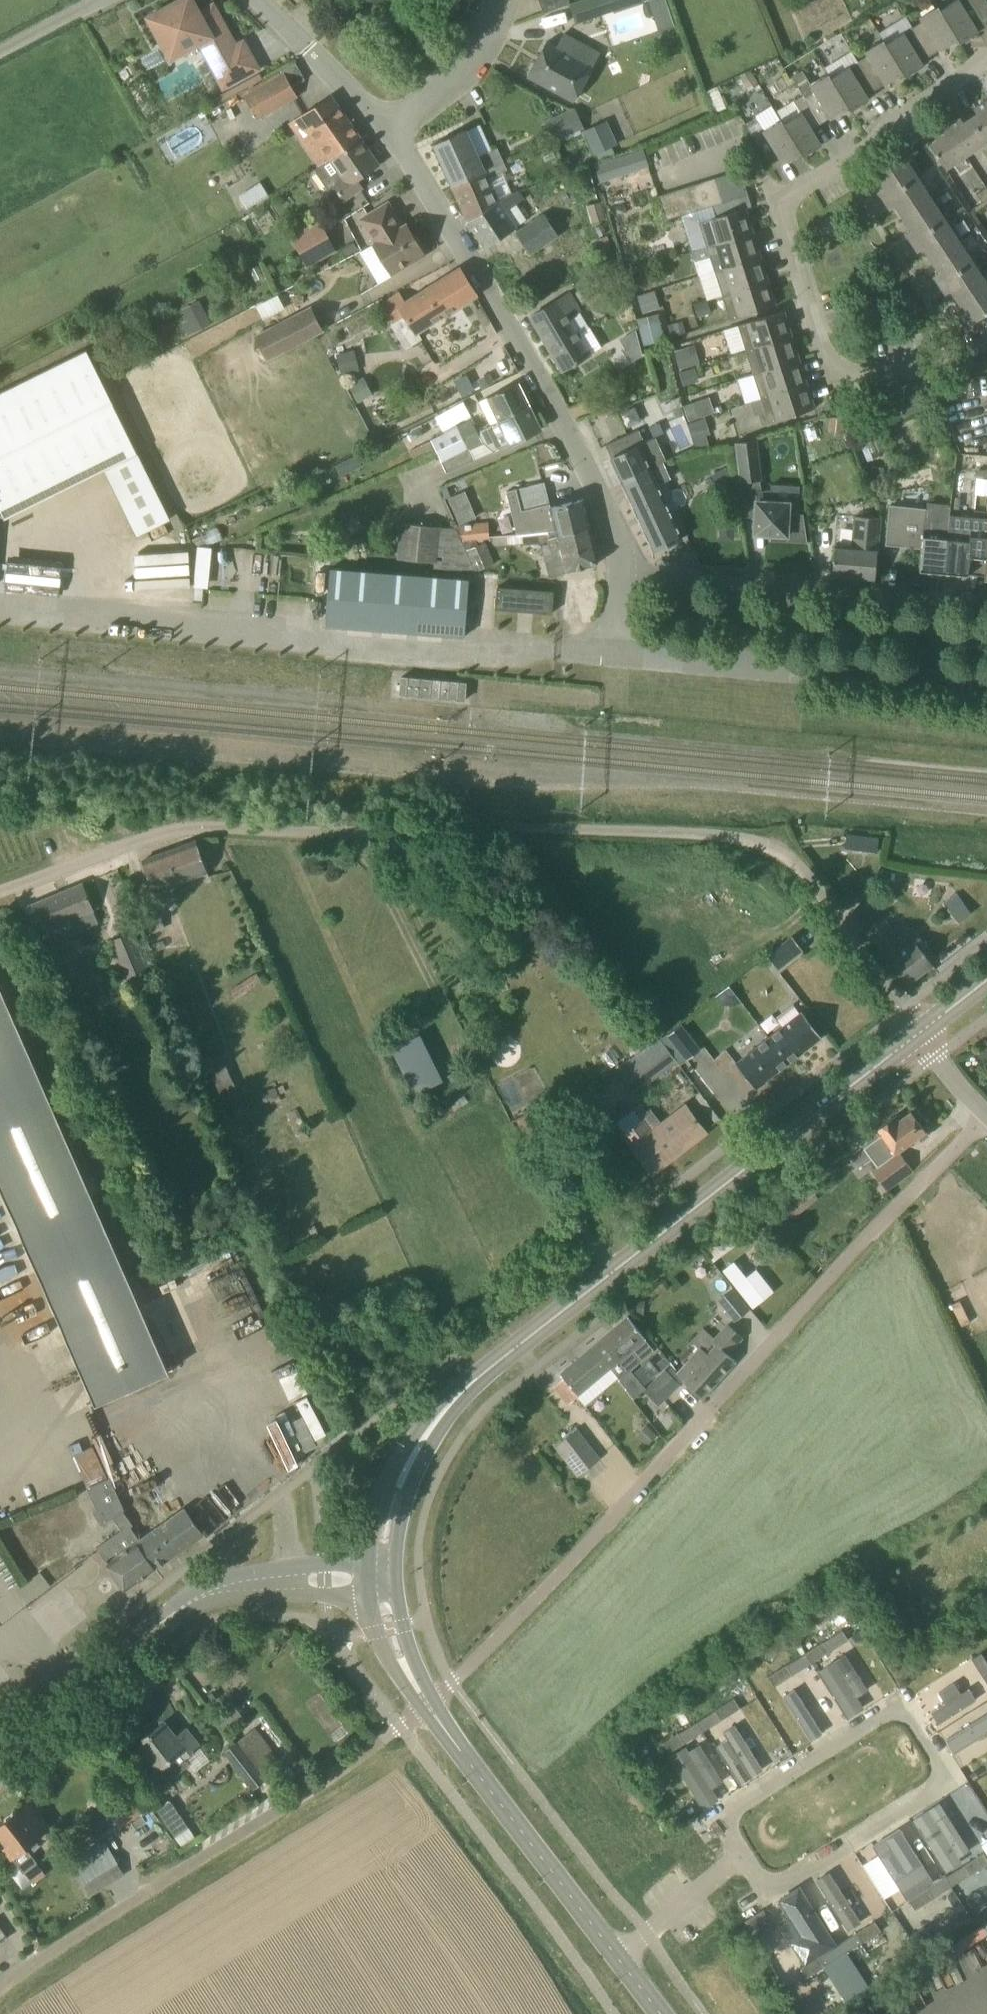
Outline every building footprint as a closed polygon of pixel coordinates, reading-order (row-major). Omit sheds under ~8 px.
[(217,11),(213,4),(199,11),(193,0),(178,0),(147,17),(170,60),(199,44),(223,88),(259,69),(244,41),(236,45),(217,11)] [(562,7),(569,4),(567,0),(539,0),(544,14),(562,7)] [(650,0),(595,0),(575,8),(583,26),(620,12),(621,13),(650,2),(650,0)] [(986,0),(954,0),(939,9),(957,39),(960,43),(986,26),(986,24),(985,22),(986,21),(986,2),(986,0)] [(957,39),(939,9),(937,6),(919,18),(922,22),(913,28),(930,56),(940,50),(957,39)] [(930,56),(913,28),(903,34),(903,33),(885,44),(903,74),(905,77),(924,65),(921,62),(930,56)] [(544,40),(526,75),(573,98),(590,64),(544,40)] [(903,74),(885,44),(883,40),(865,52),(868,56),(858,62),(875,90),(885,84),(903,74)] [(850,111),(869,99),(866,96),(875,90),(858,62),(832,79),(829,74),(828,74),(850,111)] [(811,85),(803,71),(792,77),(804,95),(803,95),(821,124),(830,118),(831,118),(848,107),(850,111),(828,74),(811,85)] [(257,118),(278,106),(296,96),(284,75),(245,97),(257,118)] [(803,157),(821,145),(812,130),(821,124),(803,95),(793,101),(800,112),(783,123),(801,153),(803,157)] [(317,172),(362,141),(331,96),(290,125),(319,167),(315,170),(317,172)] [(986,142),(986,100),(974,109),(977,114),(970,118),(986,143),(986,142)] [(544,120),(553,141),(584,128),(575,107),(569,110),(544,120)] [(964,122),(961,118),(947,127),(966,156),(986,143),(970,118),(964,122)] [(597,124),(582,131),(594,156),(618,145),(616,141),(606,120),(597,124)] [(782,121),(764,131),(758,121),(748,127),(756,141),(767,160),(774,170),(783,164),(784,164),(801,153),(783,123),(782,121)] [(946,169),(966,156),(947,127),(934,135),(937,140),(930,145),(946,169)] [(478,157),(467,132),(466,130),(433,144),(446,171),(453,187),(504,163),(498,148),(478,157)] [(364,188),(359,179),(379,166),(362,141),(317,172),(330,188),(332,185),(344,202),(364,188)] [(878,191),(883,200),(917,177),(903,155),(874,174),(883,188),(878,191)] [(591,177),(620,171),(617,156),(588,162),(591,177)] [(499,203),(500,202),(490,177),(507,170),(504,163),(453,187),(468,221),(468,222),(498,202),(499,203)] [(728,213),(699,222),(706,247),(753,232),(746,208),(752,206),(740,170),(659,196),(666,220),(724,202),(728,213)] [(931,198),(917,177),(883,200),(890,210),(895,206),(902,217),(931,198)] [(986,200),(986,187),(977,194),(983,203),(986,200)] [(522,199),(518,192),(512,195),(512,194),(509,196),(500,202),(499,203),(498,202),(468,222),(485,247),(515,227),(526,219),(515,204),(522,199)] [(905,233),(911,242),(945,220),(931,198),(902,217),(911,230),(905,233)] [(403,226),(388,202),(360,219),(375,243),(373,244),(392,275),(425,255),(422,251),(425,249),(417,237),(414,238),(406,224),(403,226)] [(531,253),(556,236),(542,215),(517,232),(531,253)] [(309,268),(337,251),(319,220),(290,237),(309,268)] [(923,248),(931,260),(960,242),(945,220),(911,242),(918,252),(923,248)] [(714,271),(761,256),(753,232),(706,247),(707,247),(693,252),(696,262),(710,258),(714,271)] [(973,263),(960,242),(931,260),(939,272),(933,276),(940,285),(973,263)] [(722,296),(769,281),(761,256),(714,271),(722,296)] [(958,302),(969,294),(986,283),(973,263),(940,285),(945,294),(951,291),(958,302)] [(648,266),(632,271),(637,289),(653,285),(648,266)] [(477,297),(476,295),(459,268),(404,299),(399,291),(380,304),(396,328),(407,320),(416,335),(477,297)] [(729,320),(776,305),(769,281),(722,296),(729,320)] [(986,283),(969,294),(958,302),(965,312),(960,316),(967,327),(986,313),(986,284),(986,283)] [(254,303),(261,319),(284,308),(276,292),(254,303)] [(579,334),(570,319),(581,312),(570,293),(532,316),(563,370),(602,347),(590,327),(579,334)] [(659,306),(654,293),(638,298),(643,315),(660,310),(659,306)] [(708,303),(694,308),(698,320),(711,316),(708,303)] [(316,335),(325,330),(312,306),(264,330),(255,335),(267,360),(316,335)] [(189,334),(211,322),(205,309),(187,318),(182,320),(189,334)] [(745,350),(792,335),(784,311),(737,326),(745,350)] [(683,319),(668,323),(671,334),(686,330),(683,319)] [(659,321),(639,326),(643,343),(663,338),(659,321)] [(390,335),(362,337),(363,349),(390,348),(390,335)] [(752,375),(800,360),(792,335),(745,350),(752,375)] [(639,342),(624,348),(621,349),(629,362),(642,354),(639,342)] [(354,345),(337,350),(343,370),(360,365),(354,345)] [(674,350),(679,368),(691,364),(686,346),(674,350)] [(138,452),(87,349),(0,392),(0,511),(3,518),(104,469),(125,510),(159,493),(138,452)] [(760,398),(807,383),(800,360),(752,375),(760,398)] [(679,375),(683,387),(699,382),(695,370),(679,375)] [(518,383),(489,397),(499,418),(528,403),(518,383)] [(762,425),(815,408),(807,383),(760,398),(765,413),(759,415),(762,425)] [(685,404),(690,419),(706,414),(701,399),(685,404)] [(523,438),(541,429),(528,403),(499,418),(490,423),(491,426),(478,432),(472,420),(431,439),(438,454),(441,461),(468,448),(469,450),(484,442),(493,451),(511,442),(522,437),(523,438)] [(705,420),(688,425),(696,450),(713,445),(705,420)] [(825,421),(823,436),(839,438),(841,422),(825,421)] [(622,482),(650,469),(640,446),(646,443),(639,428),(605,445),(612,458),(611,458),(622,482)] [(737,443),(741,479),(759,477),(755,441),(737,443)] [(729,467),(714,474),(721,490),(737,483),(729,467)] [(657,485),(650,469),(622,482),(653,551),(682,538),(669,510),(684,504),(686,498),(683,490),(678,488),(671,491),(666,481),(657,485)] [(458,481),(440,489),(444,497),(462,489),(458,481)] [(532,534),(532,536),(545,535),(589,521),(584,499),(549,508),(545,489),(543,482),(516,489),(517,495),(521,510),(527,509),(533,534),(532,534)] [(754,498),(752,535),(774,536),(774,541),(788,542),(789,522),(799,523),(799,516),(797,516),(798,509),(800,509),(800,501),(790,501),(790,500),(771,499),(772,490),(765,489),(765,491),(757,490),(756,499),(754,498)] [(949,516),(950,507),(950,504),(939,503),(927,502),(925,519),(924,519),(920,571),(945,573),(949,516)] [(949,516),(945,573),(968,575),(968,574),(984,575),(986,546),(986,514),(975,513),(975,518),(949,516)] [(875,581),(880,518),(854,516),(852,545),(835,544),(832,577),(875,581)] [(720,517),(720,539),(732,539),(732,517),(720,517)] [(599,560),(589,521),(545,535),(532,536),(492,537),(492,545),(532,545),(533,546),(544,545),(552,576),(595,565),(599,560)] [(458,528),(402,522),(398,558),(435,562),(434,568),(476,572),(479,571),(463,538),(457,525),(456,525),(458,528)] [(463,538),(488,536),(486,522),(457,525),(463,538)] [(479,571),(495,564),(485,542),(489,542),(488,536),(463,538),(479,571)] [(323,569),(318,626),(458,636),(462,579),(323,569)] [(554,591),(497,587),(496,609),(552,613),(554,591)] [(402,671),(400,689),(466,695),(468,677),(402,671)] [(879,836),(874,836),(847,833),(844,851),(877,855),(879,836)] [(153,892),(207,871),(196,841),(142,861),(153,892)] [(37,934),(72,920),(75,930),(97,922),(82,884),(26,907),(37,934)] [(958,922),(971,913),(956,892),(943,902),(958,922)] [(149,934),(165,928),(158,909),(142,915),(149,934)] [(932,964),(913,939),(900,923),(894,929),(884,917),(882,918),(866,931),(907,984),(932,964)] [(128,981),(148,972),(132,933),(111,942),(128,981)] [(766,955),(775,967),(801,948),(791,935),(766,955)] [(169,1372),(0,980),(0,1187),(95,1404),(169,1372)] [(75,1023),(83,1020),(76,1005),(68,1008),(75,1023)] [(802,1011),(768,1037),(788,1062),(821,1036),(802,1011)] [(679,1026),(670,1033),(687,1058),(698,1049),(679,1026)] [(670,1033),(662,1040),(663,1042),(663,1043),(677,1062),(679,1064),(687,1058),(670,1033)] [(788,1062),(768,1037),(735,1063),(755,1088),(788,1062)] [(420,1040),(396,1051),(405,1070),(429,1059),(420,1040)] [(634,1094),(677,1062),(663,1043),(620,1075),(634,1094)] [(230,1120),(246,1113),(220,1051),(204,1058),(230,1120)] [(703,1126),(684,1103),(658,1124),(650,1111),(641,1119),(634,1109),(616,1122),(623,1132),(621,1134),(650,1167),(703,1126)] [(928,1135),(911,1111),(895,1123),(892,1118),(878,1128),(882,1134),(871,1142),(884,1160),(872,1169),(887,1191),(915,1171),(899,1150),(919,1136),(921,1140),(928,1135)] [(802,1178),(776,1199),(792,1218),(818,1197),(802,1178)] [(734,1260),(722,1269),(752,1308),(774,1291),(757,1269),(747,1277),(734,1260)] [(734,1322),(750,1310),(733,1288),(717,1301),(734,1322)] [(628,1317),(594,1345),(612,1366),(611,1368),(618,1377),(620,1379),(654,1349),(645,1339),(646,1338),(628,1317)] [(701,1347),(677,1374),(702,1397),(735,1360),(727,1353),(734,1346),(735,1346),(735,1345),(741,1338),(742,1338),(743,1337),(742,1336),(741,1336),(729,1325),(728,1324),(713,1341),(717,1345),(708,1354),(701,1347)] [(612,1366),(594,1345),(560,1374),(564,1378),(555,1386),(569,1403),(577,1396),(585,1405),(618,1377),(611,1368),(612,1366)] [(659,1404),(679,1385),(665,1370),(645,1390),(659,1404)] [(577,1475),(600,1457),(577,1428),(554,1445),(577,1475)] [(73,1454),(87,1486),(108,1476),(93,1445),(73,1454)] [(125,1590),(155,1568),(136,1541),(139,1539),(131,1527),(133,1525),(123,1509),(124,1509),(108,1476),(87,1486),(96,1508),(92,1511),(101,1524),(113,1517),(121,1529),(95,1547),(102,1557),(104,1556),(106,1559),(104,1561),(125,1590)] [(136,1541),(155,1568),(204,1534),(184,1506),(170,1517),(149,1532),(139,1539),(136,1541)] [(15,1588),(22,1600),(47,1585),(40,1573),(15,1588)] [(824,1641),(805,1653),(812,1663),(830,1651),(824,1641)] [(819,1671),(848,1716),(865,1706),(858,1695),(868,1689),(853,1666),(843,1672),(835,1660),(819,1671)] [(774,1687),(793,1675),(787,1665),(768,1677),(774,1687)] [(971,1679),(978,1692),(986,1687),(986,1685),(980,1673),(971,1679)] [(932,1711),(940,1723),(977,1700),(970,1688),(963,1692),(956,1682),(940,1693),(946,1703),(932,1711)] [(795,1689),(783,1697),(811,1741),(823,1733),(795,1689)] [(715,1710),(722,1720),(740,1708),(734,1698),(715,1710)] [(224,1730),(242,1716),(234,1706),(216,1720),(224,1730)] [(715,1710),(697,1721),(703,1731),(722,1720),(715,1710)] [(956,1752),(986,1732),(986,1714),(947,1739),(956,1752)] [(175,1736),(164,1722),(139,1741),(159,1767),(150,1774),(160,1787),(190,1764),(186,1758),(200,1747),(185,1728),(175,1736)] [(714,1742),(742,1786),(753,1778),(740,1758),(754,1749),(739,1726),(714,1742)] [(254,1790),(284,1766),(254,1729),(225,1753),(254,1790)] [(684,1742),(678,1732),(659,1745),(666,1755),(684,1742)] [(671,1755),(703,1808),(719,1799),(712,1787),(723,1780),(701,1744),(690,1751),(686,1746),(671,1755)] [(23,1870),(36,1861),(25,1847),(51,1827),(29,1799),(0,1822),(0,1832),(9,1843),(4,1846),(23,1870)] [(176,1836),(188,1828),(170,1800),(157,1809),(176,1836)] [(913,1819),(947,1871),(962,1861),(959,1856),(971,1849),(940,1802),(913,1819)] [(679,1812),(685,1820),(691,1816),(686,1808),(679,1812)] [(931,1875),(900,1828),(885,1837),(892,1848),(880,1856),(903,1893),(931,1875)] [(91,1896),(124,1875),(109,1853),(76,1874),(91,1896)] [(971,1875),(986,1864),(986,1859),(983,1853),(965,1865),(971,1875)] [(46,1874),(36,1861),(23,1870),(34,1883),(46,1874)] [(836,1879),(824,1887),(844,1917),(864,1904),(852,1885),(843,1890),(836,1879)] [(837,1945),(801,1887),(781,1899),(803,1934),(791,1941),(805,1965),(837,1945)] [(915,1910),(934,1898),(928,1888),(909,1900),(915,1910)] [(752,1935),(770,1925),(762,1910),(744,1919),(752,1935)] [(882,1931),(876,1921),(857,1933),(863,1943),(882,1931)] [(923,1925),(908,1933),(918,1950),(932,1942),(923,1925)] [(847,1953),(863,1943),(857,1933),(838,1945),(844,1955),(847,1953)] [(844,1955),(838,1945),(819,1957),(825,1966),(844,1955)] [(825,1966),(824,1967),(845,2000),(868,1985),(847,1953),(844,1955),(825,1966)] [(824,1967),(825,1966),(819,1957),(801,1968),(807,1978),(824,1967)]
